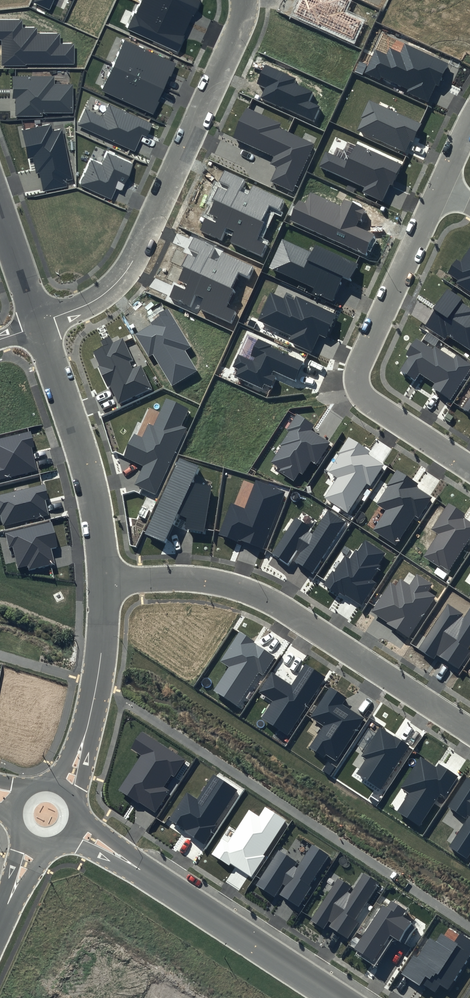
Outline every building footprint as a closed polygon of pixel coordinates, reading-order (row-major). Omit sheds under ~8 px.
[(34,3),(49,10),(54,0),(35,0),(34,3)] [(125,29),(176,52),(200,0),(138,0),(125,29)] [(296,13),(355,40),(364,20),(344,11),(350,0),(302,0),(296,13)] [(0,20),(0,40),(2,40),(2,65),(75,64),(75,43),(61,43),(61,33),(37,33),(37,27),(23,27),(23,20),(0,20)] [(176,64),(124,40),(101,88),(154,112),(176,64)] [(430,101),(447,63),(404,44),(401,52),(390,47),(387,55),(376,50),(365,72),(430,101)] [(295,78),(265,64),(256,83),(267,88),(262,98),(315,123),(323,107),(310,101),(314,92),(293,82),(295,78)] [(54,76),(12,76),(12,99),(16,99),(16,117),(44,117),(44,113),(73,113),(73,84),(55,84),(54,76)] [(422,124),(368,99),(360,118),(362,119),(357,130),(404,151),(409,140),(413,142),(422,124)] [(103,117),(85,109),(78,125),(134,151),(142,135),(146,137),(152,124),(109,104),(103,117)] [(281,123),(247,107),(233,137),(275,156),(271,164),(278,167),(271,181),(292,191),(314,144),(279,128),(281,123)] [(50,125),(22,131),(28,158),(32,157),(36,174),(39,173),(43,192),(68,187),(66,181),(73,180),(62,129),(52,132),(50,125)] [(402,164),(357,143),(348,161),(326,151),(319,165),(364,186),(362,191),(382,201),(390,184),(392,185),(402,164)] [(133,163),(106,151),(100,164),(90,159),(79,184),(111,198),(116,188),(121,190),(133,163)] [(243,179),(224,170),(219,180),(229,184),(226,191),(218,186),(212,197),(215,199),(209,212),(218,216),(215,222),(205,218),(200,229),(221,239),(226,228),(234,231),(229,241),(262,256),(268,244),(257,238),(265,222),(262,220),(268,208),(280,213),(287,200),(253,184),(248,194),(238,189),(243,179)] [(305,203),(299,200),(289,220),(365,255),(374,235),(356,227),(364,209),(344,200),(341,206),(310,192),(305,203)] [(213,247),(194,238),(189,248),(199,253),(196,259),(187,254),(182,265),(185,267),(179,280),(188,284),(185,290),(175,286),(170,297),(191,307),(196,296),(204,299),(199,309),(232,324),(238,312),(227,306),(235,290),(232,288),(238,276),(250,281),(257,268),(223,252),(218,262),(208,257),(213,247)] [(312,253),(282,240),(271,267),(315,286),(312,292),(332,301),(342,277),(352,282),(359,264),(315,245),(312,253)] [(460,262),(456,259),(447,272),(458,279),(456,282),(469,292),(469,247),(460,262)] [(447,289),(423,325),(445,339),(447,336),(469,351),(469,309),(459,302),(461,298),(447,289)] [(338,315),(296,296),(294,300),(285,296),(283,298),(270,292),(257,320),(290,335),(288,340),(312,351),(320,335),(327,338),(338,315)] [(152,323),(135,334),(149,355),(152,353),(173,385),(197,370),(185,351),(191,347),(167,309),(150,320),(152,323)] [(110,337),(101,341),(103,347),(94,352),(120,406),(153,390),(140,365),(133,369),(130,363),(133,361),(122,338),(113,343),(110,337)] [(416,337),(405,354),(409,356),(400,370),(414,380),(419,373),(435,383),(432,387),(450,399),(469,369),(469,364),(456,354),(453,358),(434,346),(432,348),(416,337)] [(272,345),(258,338),(250,355),(256,358),(254,362),(238,354),(233,366),(238,368),(235,376),(262,388),(263,384),(273,389),(278,378),(271,374),(272,371),(295,381),(304,362),(271,347),(272,345)] [(189,408),(166,398),(153,426),(148,424),(142,438),(135,434),(124,457),(144,466),(135,485),(156,494),(186,428),(181,426),(189,408)] [(469,398),(462,408),(469,413),(469,398)] [(314,426),(297,414),(287,430),(288,431),(279,445),(281,446),(270,462),(279,468),(278,471),(293,481),(299,472),(303,474),(312,461),(315,464),(329,443),(311,431),(314,426)] [(0,438),(0,480),(38,470),(32,448),(35,447),(31,430),(0,438)] [(370,451),(349,437),(338,453),(340,454),(329,471),(339,477),(325,498),(348,512),(367,484),(370,486),(384,464),(368,454),(370,451)] [(211,486),(192,482),(199,466),(180,458),(145,534),(165,542),(177,514),(186,518),(185,529),(204,532),(211,486)] [(417,484),(396,470),(386,486),(387,487),(376,504),(385,510),(373,530),(396,545),(415,515),(419,518),(432,498),(415,487),(417,484)] [(286,491),(255,480),(244,508),(231,503),(219,534),(238,541),(239,539),(263,549),(286,491)] [(0,495),(0,515),(3,526),(49,515),(45,500),(49,499),(45,483),(0,495)] [(448,503),(431,529),(438,533),(423,556),(447,572),(469,537),(469,522),(462,518),(465,514),(448,503)] [(345,521),(328,510),(313,534),(308,531),(311,527),(295,517),(272,553),(287,563),(296,550),(300,553),(294,561),(312,573),(345,521)] [(52,521),(5,533),(9,548),(13,547),(18,568),(27,565),(29,571),(55,565),(51,549),(58,547),(52,521)] [(385,553),(365,540),(358,551),(356,550),(350,559),(344,556),(334,572),(332,571),(323,584),(338,595),(340,592),(362,606),(377,583),(372,579),(381,565),(379,563),(385,553)] [(432,584),(416,574),(409,585),(400,579),(395,586),(390,582),(371,613),(409,637),(435,596),(427,591),(432,584)] [(464,617),(462,616),(463,614),(449,604),(419,649),(433,658),(436,653),(459,668),(469,651),(467,649),(469,645),(469,607),(464,617)] [(275,656),(239,632),(220,661),(229,667),(214,690),(237,705),(259,673),(262,675),(275,656)] [(327,676),(306,662),(291,684),(273,672),(259,692),(273,701),(262,717),(288,734),(327,676)] [(347,698),(329,687),(310,717),(323,725),(309,747),(324,757),(325,754),(336,761),(364,718),(343,704),(347,698)] [(409,746),(380,727),(361,756),(366,759),(356,774),(380,789),(409,746)] [(185,760),(142,732),(131,748),(141,755),(119,790),(155,814),(169,792),(163,788),(171,775),(174,777),(185,760)] [(435,768),(420,758),(401,788),(408,793),(397,811),(420,826),(440,794),(445,797),(458,776),(438,764),(435,768)] [(237,789),(213,774),(197,798),(187,792),(169,820),(205,843),(216,826),(214,825),(237,789)] [(467,777),(448,806),(467,818),(448,846),(468,859),(469,855),(469,779),(467,777)] [(286,821),(265,807),(260,815),(249,809),(228,842),(222,838),(210,856),(228,867),(230,863),(251,876),(286,821)] [(328,856),(312,846),(298,868),(295,865),(297,862),(278,850),(256,884),(274,896),(282,884),(285,886),(280,895),(299,906),(311,887),(309,886),(328,856)] [(379,883),(364,873),(350,894),(348,892),(351,886),(338,878),(311,920),(324,928),(329,921),(332,923),(330,926),(348,938),(358,923),(354,920),(379,883)] [(405,910),(391,901),(386,908),(383,905),(354,949),(373,962),(390,936),(405,945),(417,926),(401,916),(405,910)] [(441,934),(436,942),(430,938),(418,957),(413,954),(400,973),(420,986),(421,983),(435,992),(440,984),(448,989),(469,955),(469,941),(460,934),(454,943),(441,934)]
